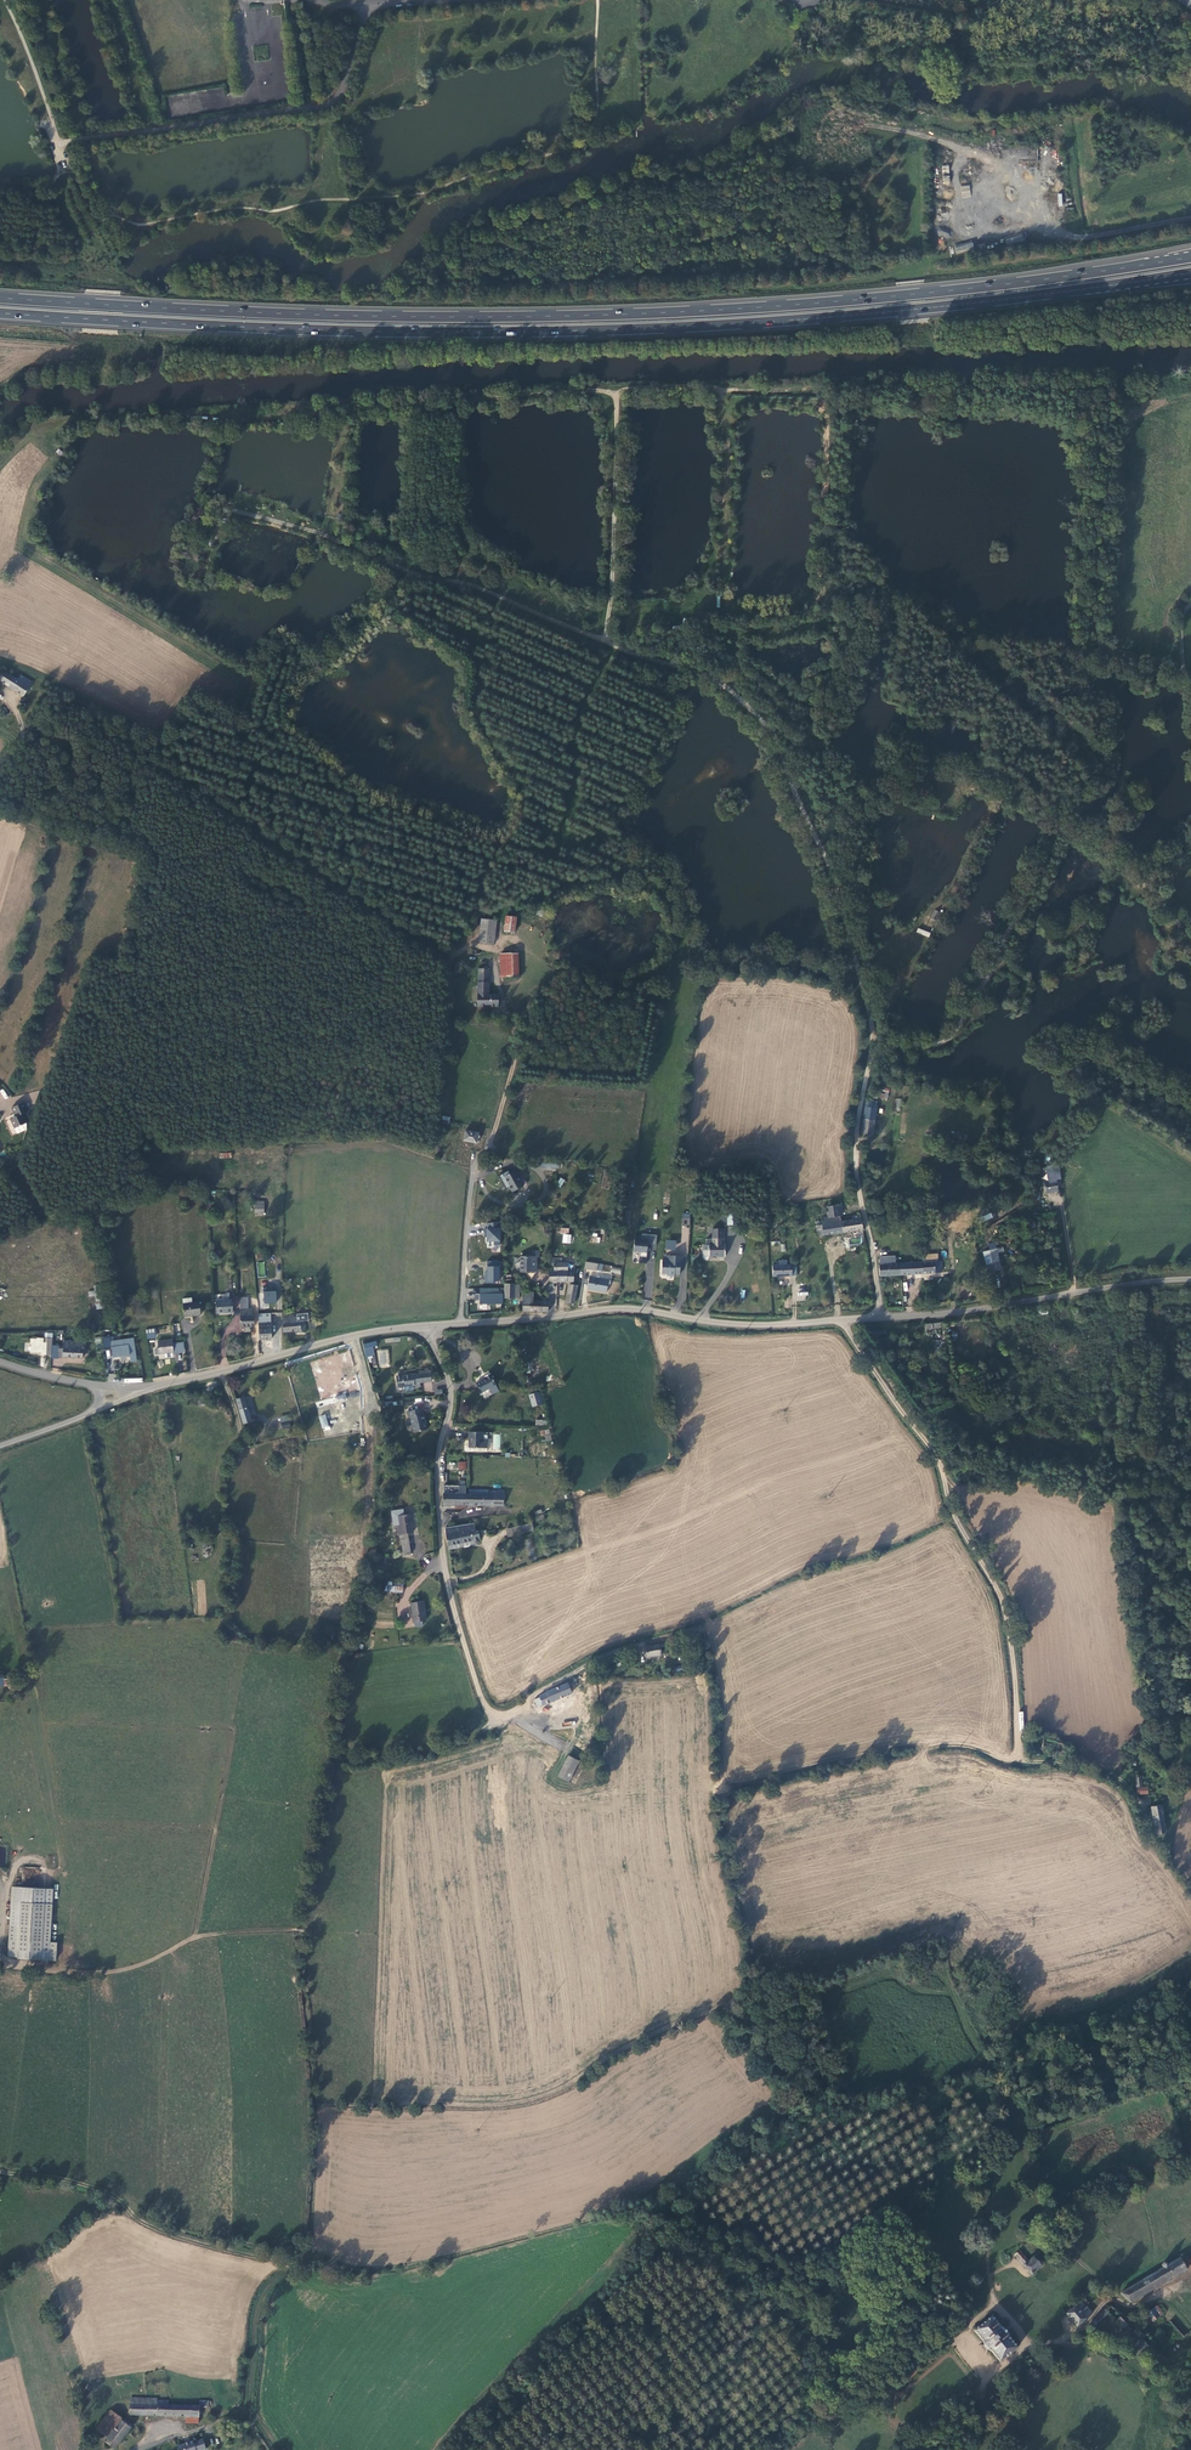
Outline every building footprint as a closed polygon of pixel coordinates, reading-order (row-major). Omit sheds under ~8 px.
[(969,185),(960,186),(962,198),(971,197),(969,185)] [(956,253),(974,250),(972,241),(954,245),(956,253)] [(33,683),(18,673),(14,678),(4,672),(3,673),(0,673),(0,681),(23,697),(33,683)] [(940,913),(935,910),(931,918),(936,921),(940,913)] [(518,918),(506,917),(505,930),(516,931),(518,918)] [(496,944),(499,920),(484,918),(481,943),(496,944)] [(918,928),(916,932),(929,937),(931,933),(918,928)] [(521,978),(520,955),(502,956),(503,978),(521,978)] [(491,962),(479,961),(478,1006),(500,1007),(500,994),(490,994),(491,962)] [(29,1076),(23,1075),(20,1089),(25,1091),(29,1076)] [(889,1094),(881,1092),(880,1098),(887,1100),(889,1094)] [(866,1101),(862,1134),(873,1135),(877,1102),(866,1101)] [(26,1122),(23,1114),(27,1111),(24,1103),(12,1107),(15,1117),(10,1119),(14,1128),(26,1122)] [(478,1133),(465,1131),(463,1141),(476,1143),(478,1133)] [(1059,1168),(1047,1171),(1049,1181),(1045,1182),(1047,1192),(1054,1190),(1054,1191),(1059,1190),(1056,1179),(1061,1178),(1059,1168)] [(515,1172),(504,1178),(512,1192),(523,1187),(515,1172)] [(560,1177),(556,1185),(561,1187),(565,1180),(560,1177)] [(863,1229),(861,1215),(853,1216),(853,1220),(837,1222),(836,1216),(840,1216),(840,1214),(843,1213),(842,1204),(827,1207),(828,1216),(822,1217),(823,1224),(822,1224),(821,1221),(817,1221),(817,1226),(816,1226),(818,1236),(863,1229)] [(264,1205),(255,1205),(255,1213),(264,1213),(264,1205)] [(728,1211),(728,1223),(738,1223),(738,1211),(728,1211)] [(689,1226),(690,1214),(682,1213),(681,1225),(689,1226)] [(980,1217),(982,1222),(993,1218),(991,1213),(980,1217)] [(503,1221),(485,1223),(485,1228),(483,1228),(483,1237),(486,1237),(485,1241),(492,1241),(492,1244),(498,1244),(498,1228),(503,1228),(503,1221)] [(570,1244),(571,1235),(563,1234),(562,1243),(570,1244)] [(642,1237),(635,1236),(634,1251),(640,1252),(640,1256),(647,1257),(649,1240),(642,1239),(642,1237)] [(711,1246),(706,1246),(706,1256),(707,1259),(709,1260),(711,1259),(712,1256),(727,1256),(727,1244),(726,1244),(726,1237),(712,1237),(712,1244),(711,1244),(711,1246)] [(666,1239),(665,1249),(675,1250),(676,1240),(666,1239)] [(997,1253),(985,1255),(987,1264),(999,1261),(997,1253)] [(682,1256),(666,1255),(666,1261),(663,1260),(662,1273),(667,1274),(667,1275),(675,1276),(675,1274),(680,1274),(681,1267),(682,1267),(682,1262),(682,1256)] [(521,1272),(537,1271),(536,1257),(521,1257),(521,1272)] [(894,1258),(886,1258),(879,1259),(880,1276),(901,1274),(900,1264),(895,1264),(894,1258)] [(498,1260),(486,1261),(486,1271),(484,1271),(484,1282),(493,1282),(492,1280),(499,1280),(498,1260)] [(901,1274),(941,1272),(941,1261),(923,1262),(900,1264),(901,1274)] [(586,1262),(585,1269),(597,1270),(597,1264),(586,1262)] [(1000,1263),(986,1266),(988,1272),(1001,1269),(1000,1263)] [(574,1272),(568,1272),(567,1264),(555,1264),(554,1271),(558,1271),(559,1281),(574,1280),(574,1272)] [(774,1265),(774,1276),(796,1276),(796,1265),(774,1265)] [(552,1271),(550,1271),(550,1281),(559,1281),(558,1271),(554,1271),(552,1271)] [(608,1280),(589,1277),(587,1289),(607,1292),(608,1280)] [(519,1297),(519,1285),(505,1285),(505,1298),(519,1297)] [(577,1286),(569,1285),(567,1302),(575,1303),(577,1286)] [(88,1291),(89,1296),(95,1296),(96,1309),(103,1308),(100,1286),(94,1287),(95,1290),(88,1291)] [(264,1287),(263,1302),(275,1303),(276,1288),(264,1287)] [(499,1288),(480,1288),(480,1293),(475,1294),(475,1300),(480,1300),(480,1304),(503,1304),(503,1293),(499,1293),(499,1288)] [(523,1292),(523,1311),(549,1311),(549,1298),(543,1298),(543,1301),(534,1301),(535,1292),(523,1292)] [(797,1300),(807,1301),(807,1292),(798,1292),(797,1300)] [(232,1301),(216,1302),(217,1314),(233,1313),(232,1301)] [(194,1303),(183,1304),(184,1317),(200,1315),(199,1303),(194,1303)] [(253,1310),(240,1310),(241,1328),(255,1327),(255,1316),(253,1316),(253,1310)] [(296,1314),(283,1315),(284,1332),(305,1331),(305,1318),(296,1318),(296,1314)] [(271,1315),(259,1315),(260,1339),(272,1339),(271,1315)] [(146,1329),(146,1339),(156,1338),(155,1328),(146,1329)] [(41,1353),(41,1355),(53,1356),(53,1339),(46,1339),(46,1344),(44,1344),(44,1339),(37,1339),(37,1340),(33,1340),(33,1343),(31,1343),(31,1352),(41,1353)] [(134,1339),(111,1342),(114,1358),(130,1355),(131,1363),(137,1362),(134,1339)] [(172,1340),(158,1341),(159,1348),(157,1348),(158,1354),(173,1353),(173,1343),(172,1340)] [(83,1342),(64,1342),(64,1349),(59,1348),(59,1357),(82,1358),(83,1342)] [(173,1353),(186,1352),(185,1342),(173,1343),(173,1353)] [(365,1345),(368,1357),(376,1355),(373,1343),(365,1345)] [(374,1367),(377,1366),(375,1356),(368,1357),(369,1363),(373,1362),(374,1367)] [(420,1375),(397,1377),(399,1386),(405,1386),(406,1389),(408,1391),(414,1390),(416,1387),(416,1386),(421,1386),(421,1384),(433,1382),(431,1371),(420,1372),(420,1375)] [(496,1385),(490,1373),(485,1375),(486,1378),(476,1383),(481,1393),(496,1385)] [(359,1395),(358,1391),(345,1395),(345,1393),(334,1397),(336,1403),(359,1395)] [(533,1404),(541,1403),(538,1391),(530,1393),(533,1404)] [(252,1420),(245,1397),(237,1399),(244,1423),(252,1420)] [(421,1409),(407,1413),(408,1419),(410,1418),(414,1432),(416,1433),(428,1430),(426,1424),(425,1424),(423,1414),(422,1415),(421,1409)] [(322,1428),(329,1426),(326,1414),(319,1416),(322,1428)] [(288,1415),(279,1417),(283,1430),(291,1427),(288,1415)] [(482,1432),(469,1431),(469,1447),(472,1447),(487,1448),(487,1441),(482,1441),(482,1432)] [(444,1486),(444,1504),(466,1505),(466,1493),(466,1486),(444,1486)] [(487,1494),(478,1494),(466,1493),(466,1505),(495,1505),(503,1506),(504,1495),(504,1491),(487,1490),(487,1494)] [(400,1525),(404,1556),(411,1555),(409,1533),(413,1533),(410,1514),(405,1515),(404,1510),(392,1511),(394,1524),(395,1525),(400,1525)] [(445,1528),(449,1546),(473,1541),(475,1544),(477,1544),(478,1544),(479,1544),(480,1542),(480,1541),(480,1539),(479,1531),(476,1531),(475,1523),(445,1528)] [(509,1529),(511,1536),(513,1536),(534,1532),(534,1525),(509,1529)] [(450,1550),(475,1544),(473,1541),(449,1546),(450,1550)] [(424,1601),(412,1603),(414,1622),(415,1622),(423,1621),(427,1620),(424,1601)] [(647,1656),(667,1654),(666,1646),(662,1646),(662,1644),(646,1646),(647,1656)] [(538,1707),(573,1693),(569,1682),(548,1691),(547,1692),(539,1696),(540,1697),(535,1699),(538,1707)] [(1052,1752),(1054,1741),(1044,1738),(1041,1749),(1052,1752)] [(559,1776),(570,1782),(580,1761),(570,1756),(559,1776)] [(1161,1805),(1151,1807),(1157,1833),(1166,1832),(1161,1805)] [(10,1924),(8,1956),(18,1957),(18,1950),(56,1953),(57,1942),(50,1942),(53,1890),(12,1887),(10,1924)] [(1037,2133),(1043,2131),(1041,2124),(1034,2126),(1037,2133)] [(1020,2251),(1015,2255),(1032,2275),(1040,2269),(1041,2267),(1042,2266),(1042,2264),(1042,2262),(1039,2257),(1034,2258),(1028,2262),(1020,2251)] [(1122,2293),(1120,2295),(1132,2301),(1186,2269),(1181,2259),(1168,2266),(1167,2265),(1166,2264),(1165,2264),(1164,2264),(1163,2265),(1162,2266),(1162,2268),(1162,2269),(1121,2293),(1122,2293)] [(1067,2314),(1077,2326),(1092,2314),(1086,2306),(1089,2304),(1085,2299),(1067,2314)] [(1149,2324),(1162,2315),(1166,2312),(1161,2305),(1144,2317),(1149,2324)] [(1095,2327),(1108,2312),(1107,2311),(1105,2309),(1091,2324),(1095,2327)] [(1178,2314),(1170,2321),(1184,2337),(1190,2331),(1190,2328),(1178,2314)] [(1126,2330),(1127,2329),(1127,2330),(1128,2331),(1129,2332),(1130,2332),(1131,2332),(1132,2332),(1133,2331),(1133,2330),(1133,2328),(1133,2327),(1132,2327),(1130,2326),(1132,2324),(1123,2315),(1117,2321),(1126,2330)] [(992,2317),(974,2331),(983,2342),(983,2345),(980,2346),(979,2346),(981,2349),(983,2349),(986,2355),(987,2354),(988,2351),(991,2352),(999,2362),(1017,2348),(1008,2337),(1011,2334),(1009,2331),(1012,2329),(1009,2325),(1006,2328),(1004,2325),(1001,2328),(992,2317)] [(1140,2340),(1144,2336),(1137,2329),(1134,2333),(1140,2340)] [(1140,2340),(1132,2349),(1142,2355),(1148,2347),(1140,2340)] [(131,2414),(188,2416),(199,2416),(200,2414),(201,2415),(202,2415),(203,2415),(204,2414),(204,2411),(203,2410),(200,2410),(200,2406),(169,2405),(169,2401),(157,2400),(157,2398),(131,2397),(131,2414)] [(113,2411),(97,2428),(108,2438),(122,2421),(123,2420),(113,2411)] [(136,2426),(127,2418),(123,2422),(132,2430),(136,2426)] [(105,2441),(115,2449),(132,2430),(123,2422),(122,2421),(108,2438),(105,2441)] [(178,2445),(179,2449),(201,2449),(206,2449),(203,2438),(178,2445)]
